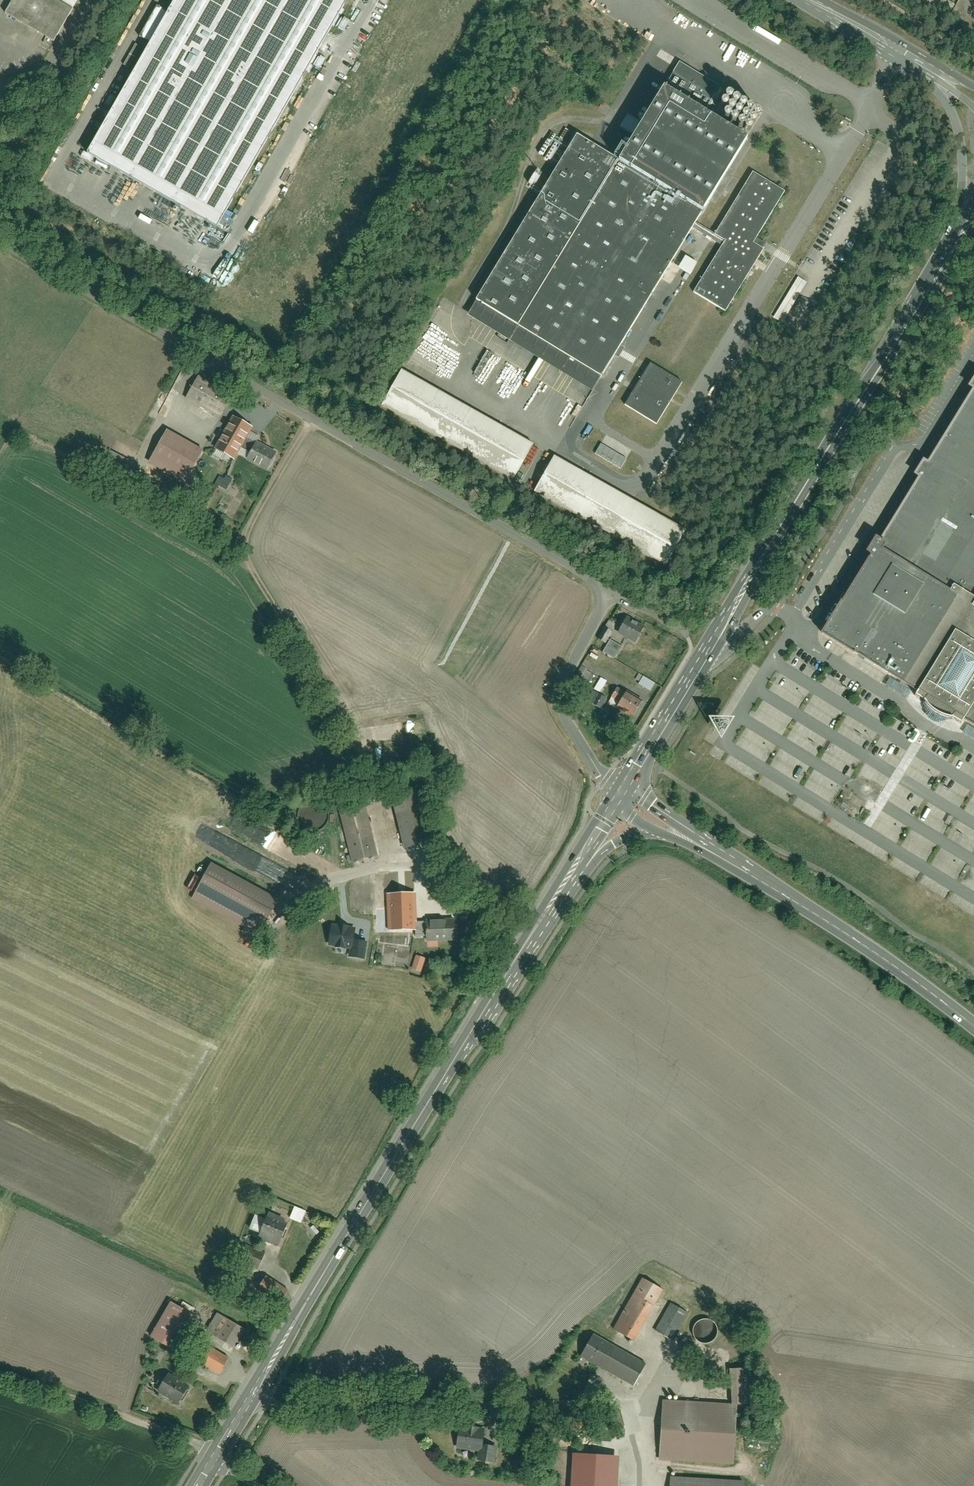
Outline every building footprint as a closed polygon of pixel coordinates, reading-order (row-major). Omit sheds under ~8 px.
[(6,14),(54,42),(73,10),(56,0),(14,0),(6,14)] [(97,154),(228,228),(355,0),(183,0),(97,154)] [(947,14),(953,4),(946,0),(925,0),(947,14)] [(720,88),(717,86),(679,63),(619,161),(577,136),(476,301),(602,378),(694,229),(722,246),(694,293),(726,313),(765,250),(754,244),(785,192),(753,173),(715,235),(696,223),(748,139),(705,113),(720,88)] [(686,276),(693,263),(680,256),(672,269),(686,276)] [(799,294),(791,289),(773,318),(782,323),(799,294)] [(656,425),(681,383),(650,364),(625,406),(656,425)] [(512,481),(530,444),(402,370),(382,406),(512,481)] [(973,371),(966,382),(972,385),(923,464),(917,460),(908,474),(912,477),(869,543),(863,538),(854,552),(860,556),(808,635),(899,691),(897,696),(905,701),(903,703),(906,709),(912,714),(924,719),(932,721),(935,723),(942,727),(947,718),(973,735),(973,371)] [(233,394),(199,375),(185,398),(220,418),(233,394)] [(240,456),(269,472),(279,454),(257,442),(254,448),(245,443),(253,428),(236,419),(219,449),(238,459),(240,456)] [(169,460),(163,471),(185,485),(206,451),(183,437),(176,448),(183,453),(176,464),(169,460)] [(600,445),(595,455),(620,469),(626,459),(600,445)] [(121,472),(125,465),(111,457),(107,464),(121,472)] [(665,567),(685,531),(554,457),(534,492),(665,567)] [(222,475),(217,485),(229,490),(233,480),(222,475)] [(644,627),(627,618),(619,633),(636,642),(644,627)] [(606,647),(602,654),(615,661),(621,649),(608,642),(612,636),(605,632),(599,643),(606,647)] [(647,691),(652,682),(637,675),(633,684),(647,691)] [(644,706),(621,691),(611,706),(634,720),(644,706)] [(594,692),(586,704),(600,712),(607,700),(594,692)] [(417,791),(392,797),(403,846),(429,840),(417,791)] [(329,816),(329,814),(329,811),(328,808),(326,805),(324,802),(321,800),(318,798),(315,797),(312,797),(308,798),(305,799),(302,801),(300,802),(298,805),(297,808),(296,811),(296,815),(296,818),(297,820),(299,823),(301,826),(304,828),(307,829),(310,830),(314,830),(316,830),(319,828),(322,827),(325,825),(326,822),(328,819),(329,816)] [(361,805),(341,809),(352,861),(372,856),(361,805)] [(259,935),(279,900),(213,864),(193,899),(259,935)] [(380,894),(380,883),(338,884),(339,914),(386,912),(385,893),(380,894)] [(418,922),(416,894),(387,895),(389,931),(417,930),(417,935),(427,935),(427,940),(455,939),(454,921),(418,922)] [(329,945),(350,948),(349,957),(365,958),(367,942),(354,940),(355,928),(331,925),(329,945)] [(417,954),(413,969),(423,972),(428,958),(417,954)] [(297,1205),(292,1218),(304,1223),(309,1210),(297,1205)] [(269,1213),(259,1237),(279,1245),(287,1225),(281,1222),(282,1219),(269,1213)] [(242,1249),(238,1259),(256,1266),(260,1256),(242,1249)] [(262,1278),(256,1290),(277,1301),(284,1290),(262,1278)] [(644,1279),(615,1329),(632,1339),(661,1288),(644,1279)] [(687,1313),(672,1304),(656,1331),(672,1340),(687,1313)] [(190,1317),(168,1306),(152,1335),(174,1347),(190,1317)] [(219,1339),(245,1353),(251,1343),(239,1337),(244,1326),(218,1313),(212,1324),(223,1330),(219,1339)] [(716,1337),(716,1334),(716,1331),(715,1329),(713,1327),(711,1325),(708,1324),(706,1323),(703,1323),(700,1324),(698,1326),(696,1328),(695,1330),(694,1333),(694,1335),(695,1338),(696,1341),(698,1343),(700,1344),(703,1345),(706,1345),(708,1345),(711,1343),(713,1342),(715,1339),(716,1337)] [(645,1365),(593,1335),(580,1356),(632,1387),(645,1365)] [(202,1345),(195,1358),(217,1370),(224,1358),(202,1345)] [(730,1372),(731,1406),(750,1406),(749,1372),(730,1372)] [(168,1375),(159,1391),(179,1403),(189,1387),(168,1375)] [(661,1435),(733,1439),(735,1407),(663,1403),(661,1435)] [(586,1435),(587,1423),(574,1421),(572,1433),(586,1435)] [(477,1451),(480,1431),(456,1427),(453,1447),(477,1451)] [(493,1462),(495,1448),(480,1446),(478,1460),(493,1462)] [(574,1478),(578,1462),(568,1460),(565,1476),(574,1478)] [(670,1485),(744,1485),(744,1478),(671,1474),(670,1485)]
